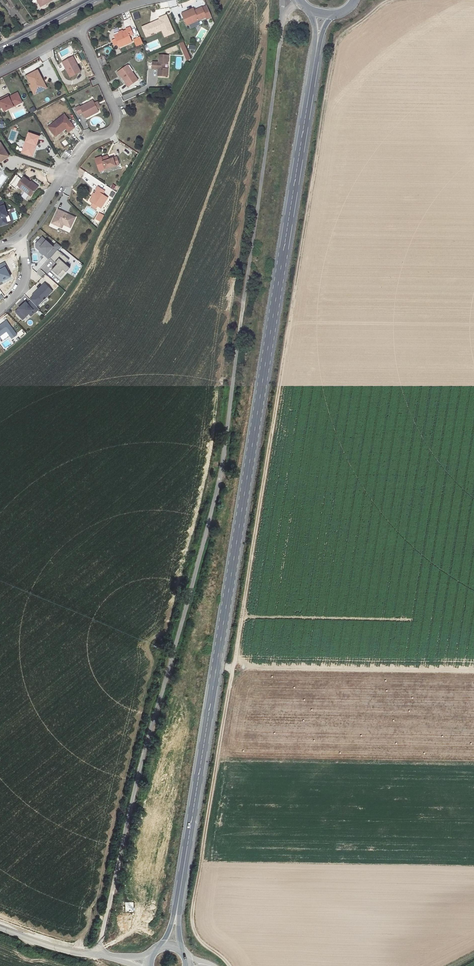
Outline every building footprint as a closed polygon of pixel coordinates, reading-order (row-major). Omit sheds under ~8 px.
[(189,13),(188,11),(182,13),(184,19),(186,20),(188,25),(210,16),(206,6),(194,11),(189,13)] [(166,13),(158,17),(159,18),(141,26),(146,38),(162,31),(165,37),(175,33),(166,13)] [(126,30),(114,35),(115,39),(118,44),(119,47),(132,42),(129,36),(133,34),(130,27),(126,29),(126,30)] [(140,36),(133,39),(136,46),(143,43),(140,36)] [(183,42),(179,44),(187,61),(191,59),(183,42)] [(165,49),(166,54),(179,51),(177,45),(165,49)] [(65,68),(70,77),(80,72),(76,64),(81,62),(77,54),(63,61),(67,67),(65,68)] [(158,69),(158,76),(167,76),(168,68),(164,68),(164,64),(166,64),(168,62),(169,55),(159,54),(159,62),(152,62),(152,68),(158,69)] [(128,87),(138,80),(127,65),(118,71),(126,83),(125,83),(128,87)] [(30,85),(34,94),(43,90),(39,81),(42,79),(37,70),(27,75),(31,84),(31,85),(30,85)] [(0,99),(0,103),(4,111),(22,102),(17,93),(11,96),(12,97),(9,98),(9,97),(8,95),(0,99)] [(80,106),(76,108),(79,115),(83,113),(86,119),(98,112),(97,109),(94,104),(93,101),(80,107),(80,106)] [(68,132),(74,127),(64,114),(48,127),(55,136),(65,128),(68,132)] [(36,145),(39,136),(28,133),(22,152),(30,155),(34,145),(36,145)] [(9,156),(0,143),(0,162),(9,156)] [(94,158),(99,172),(119,165),(117,156),(108,159),(107,155),(102,157),(101,155),(94,158)] [(23,177),(17,185),(31,196),(37,188),(30,182),(23,177)] [(102,194),(104,191),(98,187),(95,190),(96,191),(90,201),(93,203),(97,206),(101,208),(107,198),(102,194)] [(2,199),(0,200),(0,227),(8,225),(8,222),(11,221),(9,216),(8,216),(2,199)] [(75,217),(58,209),(52,223),(59,226),(60,223),(63,224),(70,228),(75,217)] [(53,246),(42,236),(35,244),(35,247),(48,259),(61,246),(57,243),(53,246)] [(69,259),(58,250),(50,258),(57,263),(51,269),(61,278),(70,268),(65,263),(69,259)] [(36,273),(41,277),(45,273),(39,269),(36,273)] [(44,283),(29,298),(37,306),(52,291),(44,283)] [(38,309),(30,300),(27,304),(25,302),(15,312),(22,319),(32,310),(34,312),(38,309)]
